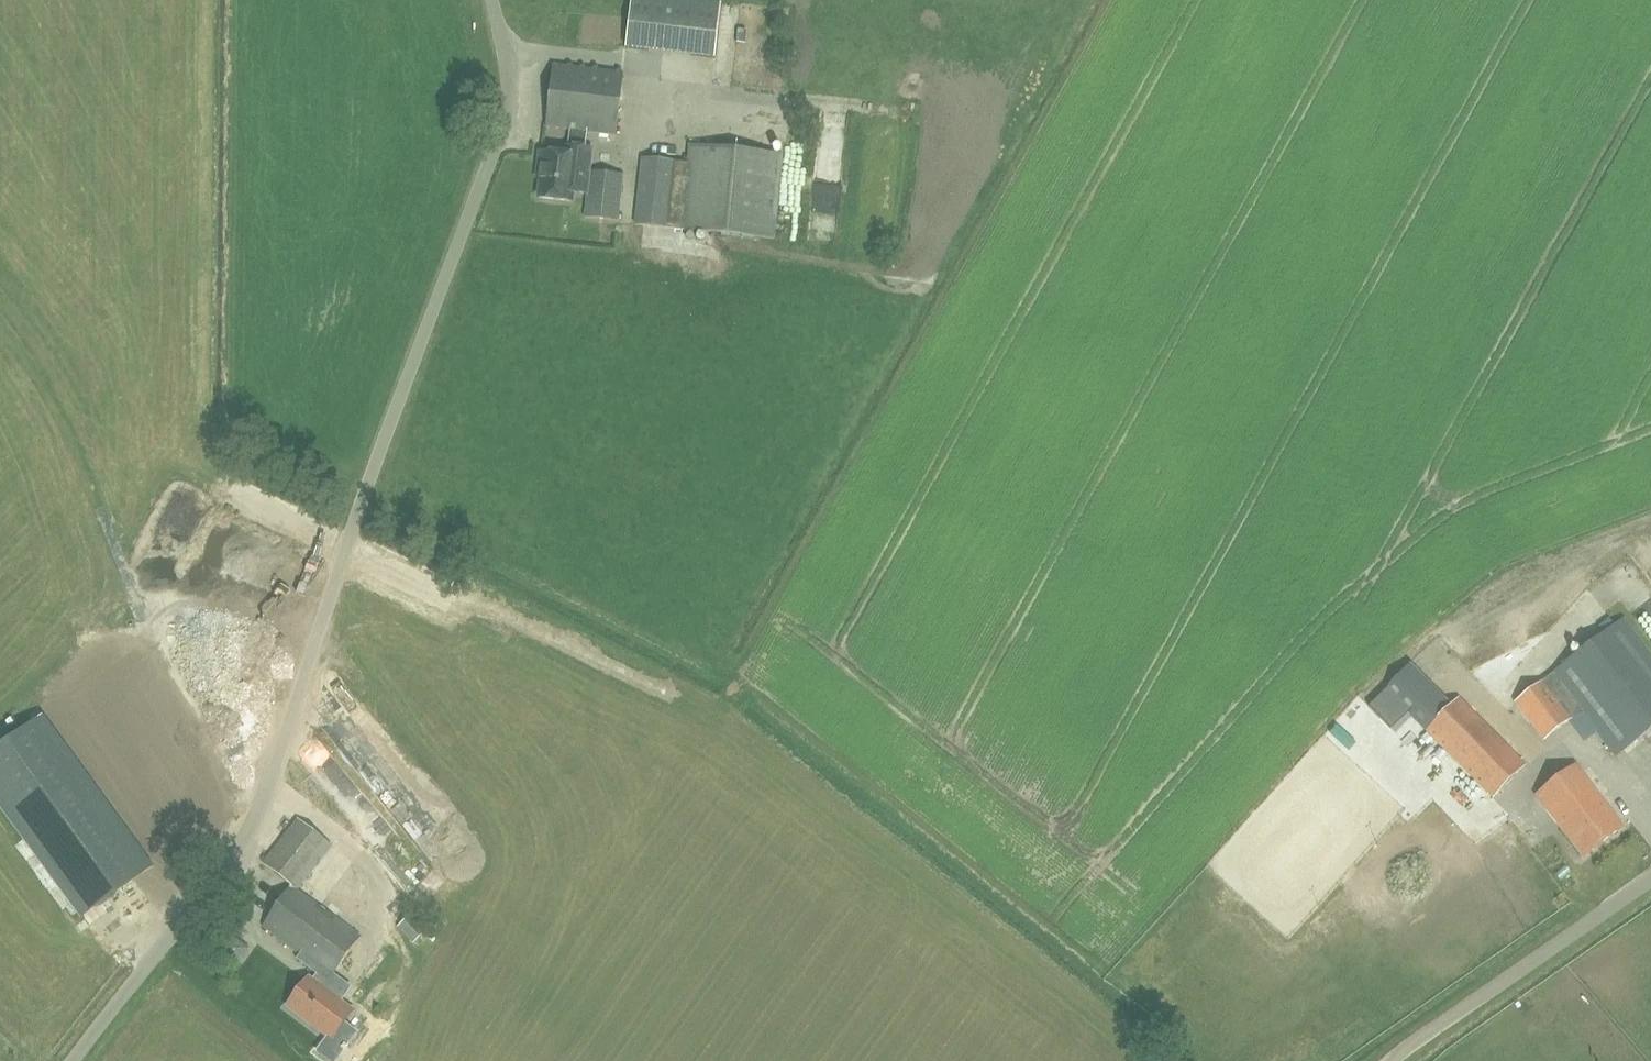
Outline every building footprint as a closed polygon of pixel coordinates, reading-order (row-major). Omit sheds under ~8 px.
[(626,50),(715,60),(721,4),(688,0),(632,0),(626,50)] [(616,135),(623,74),(553,66),(546,127),(570,130),(567,156),(541,153),(539,168),(543,169),(539,198),(572,202),(573,192),(586,194),(591,150),(585,149),(587,132),(616,135)] [(825,134),(824,166),(846,166),(847,135),(825,134)] [(775,240),(777,220),(795,222),(801,157),(783,155),(784,154),(689,144),(687,162),(641,157),(635,225),(668,229),(775,240)] [(619,221),(624,174),(590,171),(585,218),(619,221)] [(821,188),(838,188),(838,196),(850,197),(851,172),(821,172),(821,188)] [(1515,702),(1544,742),(1581,712),(1616,758),(1650,730),(1650,651),(1624,617),(1515,702)] [(199,640),(149,673),(165,697),(173,692),(218,759),(259,731),(199,640)] [(1408,713),(1426,731),(1494,798),(1527,764),(1461,696),(1452,705),(1411,663),(1385,688),(1386,690),(1370,705),(1393,728),(1408,713)] [(316,703),(386,804),(410,788),(340,687),(316,703)] [(0,747),(0,800),(85,916),(144,873),(34,722),(0,747)] [(1583,857),(1623,827),(1576,765),(1536,796),(1583,857)] [(329,1037),(318,1052),(330,1060),(335,1060),(343,1051),(344,1051),(348,1047),(347,1046),(356,1033),(343,1023),(352,1011),(342,1003),(354,987),(334,973),(361,938),(321,907),(298,890),(331,845),(298,820),(264,865),(293,887),(262,927),(301,956),(298,959),(317,973),(312,981),(309,979),(288,1007),(329,1037)] [(319,898),(336,885),(326,872),(309,886),(319,898)] [(398,927),(412,943),(425,932),(410,915),(398,927)] [(358,943),(359,956),(376,954),(375,942),(358,943)]
